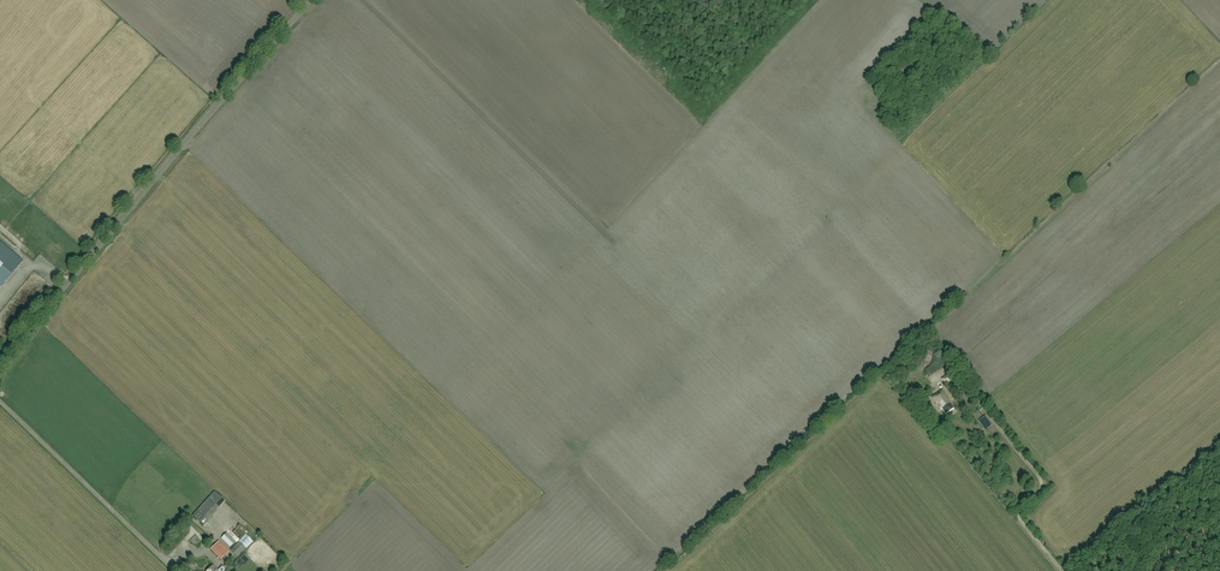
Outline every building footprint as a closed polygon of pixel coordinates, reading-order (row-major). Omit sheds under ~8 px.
[(22,263),(0,244),(0,288),(22,263)] [(949,373),(942,379),(946,384),(953,378),(949,373)] [(941,410),(942,409),(946,414),(954,409),(948,400),(949,400),(943,390),(932,397),(941,410)] [(921,413),(928,407),(925,403),(917,408),(921,413)] [(208,521),(197,512),(193,517),(203,526),(208,521)] [(221,538),(230,547),(236,542),(227,533),(221,538)] [(245,534),(230,550),(237,557),(253,542),(245,534)] [(210,550),(221,560),(229,552),(225,548),(227,547),(220,540),(210,550)] [(242,562),(243,561),(246,557),(247,557),(243,553),(238,558),(242,562)]
